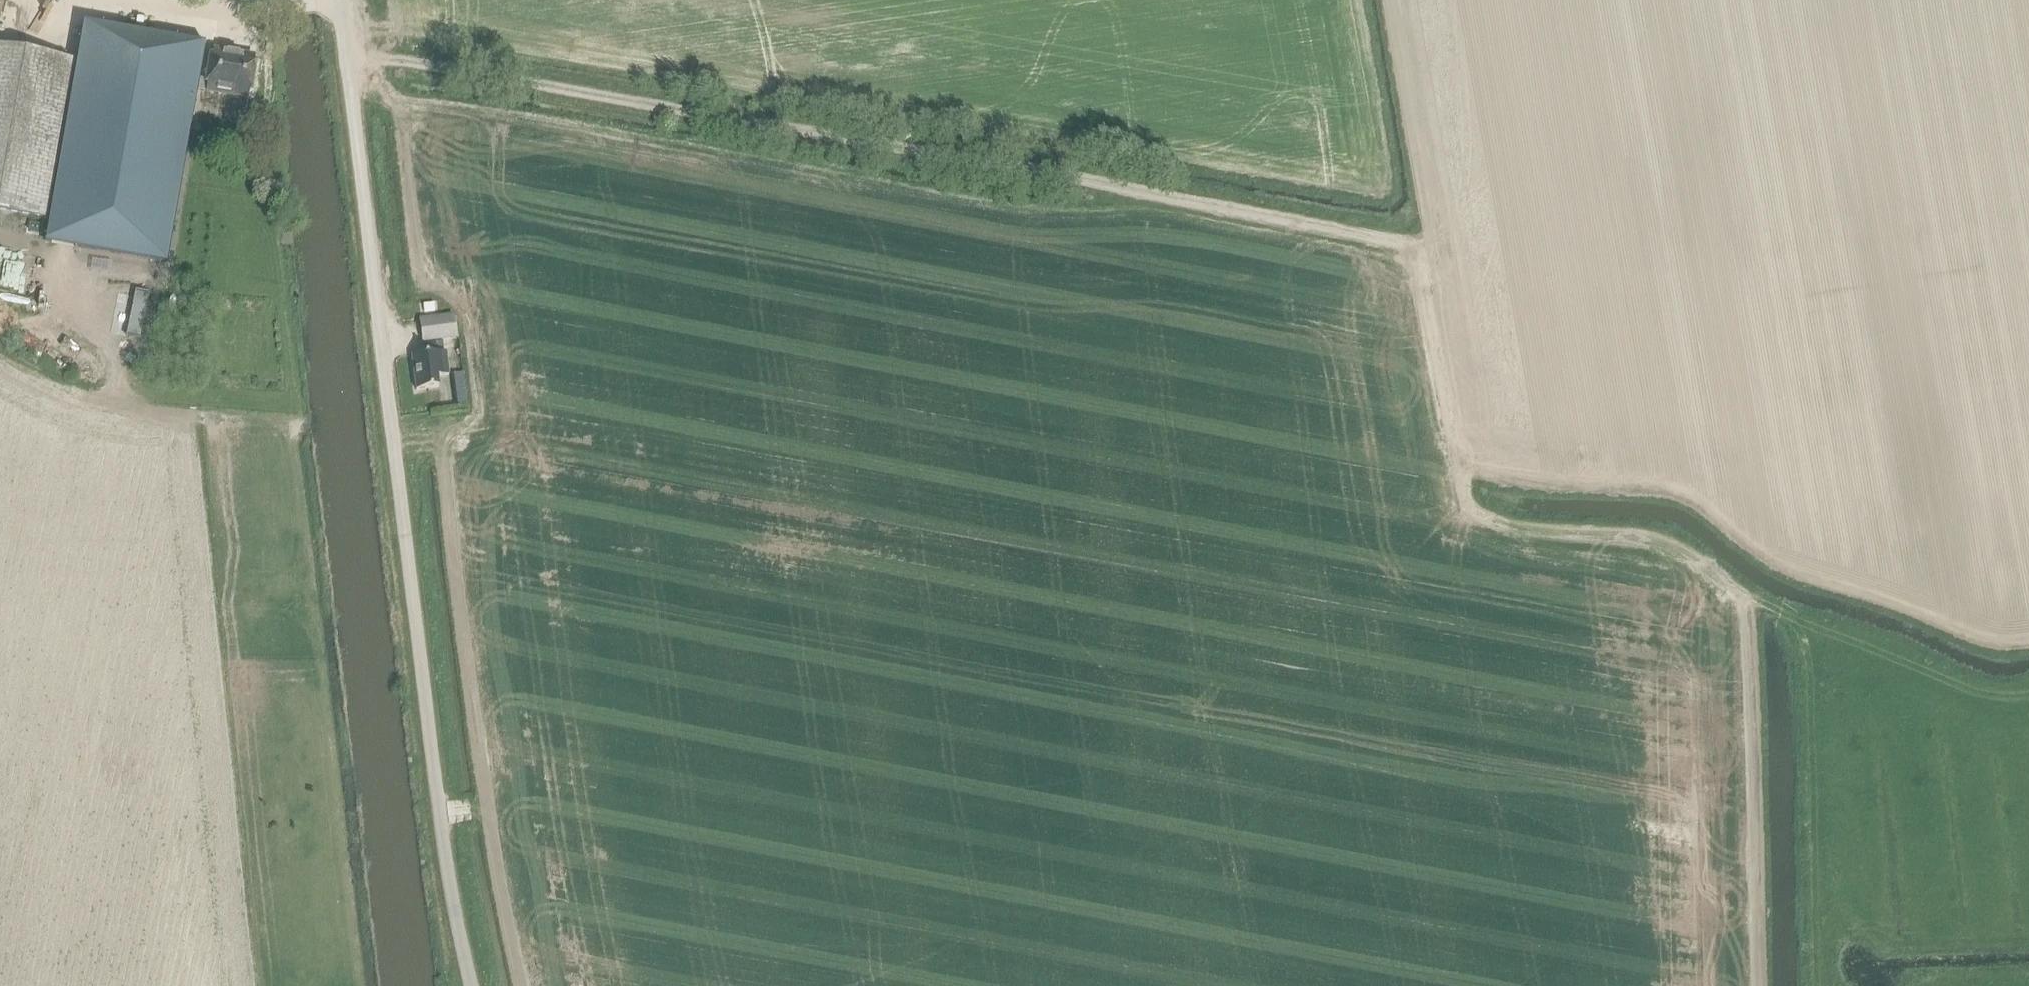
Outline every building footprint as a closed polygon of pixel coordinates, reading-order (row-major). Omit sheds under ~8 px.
[(195,90),(195,89),(248,98),(249,93),(252,91),(253,84),(251,83),(255,58),(212,50),(212,53),(203,52),(204,45),(82,23),(44,244),(166,265),(196,91),(195,90)] [(73,58),(0,46),(0,207),(45,215),(73,58)] [(14,276),(6,295),(32,305),(39,287),(14,276)] [(135,291),(125,338),(137,341),(148,294),(135,291)] [(456,338),(453,313),(418,318),(421,342),(456,338)] [(439,387),(437,376),(449,374),(446,351),(410,356),(415,390),(439,387)]
